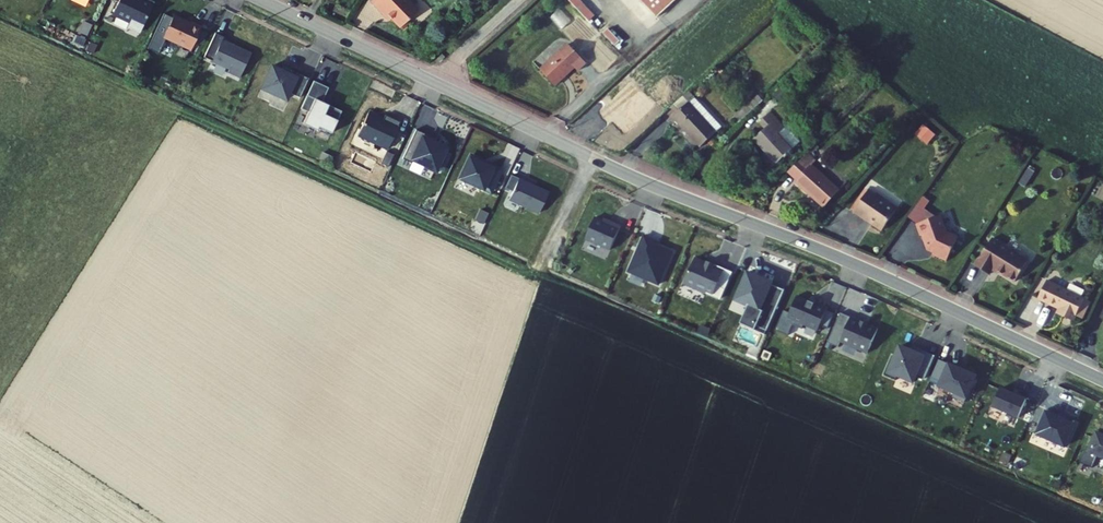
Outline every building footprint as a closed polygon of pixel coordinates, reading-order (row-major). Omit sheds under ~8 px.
[(152,26),(164,0),(125,0),(121,8),(141,17),(139,21),(152,26)] [(372,2),(383,13),(385,11),(402,28),(419,11),(408,0),(373,0),(372,2)] [(575,2),(589,19),(595,15),(583,0),(578,0),(575,2)] [(659,18),(678,0),(649,0),(645,3),(659,18)] [(185,10),(175,32),(202,45),(207,35),(210,27),(213,22),(203,17),(201,19),(197,18),(197,16),(185,10)] [(89,28),(95,31),(100,21),(94,18),(89,28)] [(217,30),(210,27),(207,35),(213,38),(217,30)] [(226,28),(215,52),(241,64),(240,68),(250,73),(261,49),(233,35),(235,32),(226,28)] [(104,48),(110,39),(103,36),(97,45),(104,48)] [(542,70),(556,85),(576,67),(580,70),(588,62),(570,43),(542,70)] [(283,61),(273,84),(297,95),(300,89),(311,93),(320,73),(302,66),(301,69),(283,61)] [(325,76),(312,103),(320,107),(314,118),(328,125),(329,122),(342,127),(353,106),(333,97),(339,83),(325,76)] [(718,128),(686,94),(666,113),(671,118),(669,120),(696,149),(718,128)] [(739,121),(759,103),(754,98),(734,116),(739,121)] [(379,108),(369,131),(398,144),(410,117),(396,110),(394,115),(379,108)] [(783,134),(768,117),(756,128),(762,135),(751,144),(774,171),(791,156),(777,140),(783,134)] [(926,143),(936,132),(924,121),(914,131),(926,143)] [(428,125),(414,154),(422,157),(424,154),(436,160),(435,162),(446,167),(457,143),(434,132),(436,128),(428,125)] [(333,149),(342,153),(345,147),(335,143),(333,149)] [(405,150),(399,146),(394,156),(401,159),(405,150)] [(482,151),(472,174),(501,187),(512,165),(500,160),(499,162),(495,160),(496,158),(482,151)] [(823,164),(813,154),(796,170),(804,180),(802,182),(828,211),(846,194),(821,166),(823,164)] [(1027,168),(1020,180),(1025,183),(1032,171),(1027,168)] [(530,174),(520,194),(550,208),(559,187),(530,174)] [(873,229),(883,236),(898,216),(884,206),(884,202),(879,198),(875,199),(870,196),(855,217),(868,227),(869,225),(874,228),(873,229)] [(910,220),(919,227),(939,220),(927,212),(932,204),(924,199),(910,220)] [(487,219),(493,222),(497,212),(491,209),(487,219)] [(605,213),(597,233),(622,245),(631,222),(623,218),(622,220),(605,213)] [(949,236),(944,218),(939,220),(919,227),(922,238),(925,238),(929,252),(935,255),(934,258),(948,265),(959,242),(949,236)] [(655,231),(640,266),(670,279),(684,247),(664,239),(665,235),(655,231)] [(1033,258),(996,236),(976,271),(990,279),(998,266),(1020,279),(1033,258)] [(706,252),(694,279),(716,288),(717,286),(732,293),(735,284),(728,281),(734,265),(725,261),(726,259),(718,256),(718,258),(706,252)] [(743,268),(734,265),(728,281),(735,284),(743,268)] [(778,326),(796,285),(783,279),(783,278),(758,267),(746,294),(760,300),(752,318),(765,324),(767,321),(778,326)] [(1085,304),(1086,302),(1047,285),(1039,303),(1067,315),(1064,320),(1076,325),(1078,320),(1085,304)] [(808,291),(799,313),(829,326),(831,320),(839,323),(845,309),(838,305),(839,303),(826,297),(826,299),(808,291)] [(1078,320),(1084,323),(1091,306),(1085,304),(1078,320)] [(862,312),(851,337),(878,348),(889,324),(862,312)] [(708,323),(719,328),(721,322),(711,317),(708,323)] [(903,351),(895,370),(907,376),(909,371),(924,378),(928,371),(936,374),(940,364),(932,360),(937,348),(929,344),(926,349),(911,342),(906,352),(903,351)] [(932,360),(940,364),(946,352),(937,348),(932,360)] [(951,355),(943,373),(953,376),(950,381),(966,388),(964,393),(977,397),(988,371),(951,355)] [(1012,384),(1004,402),(1030,413),(1038,394),(1031,391),(1030,392),(1012,384)] [(1058,405),(1047,429),(1076,442),(1086,420),(1069,412),(1070,409),(1058,405)]
